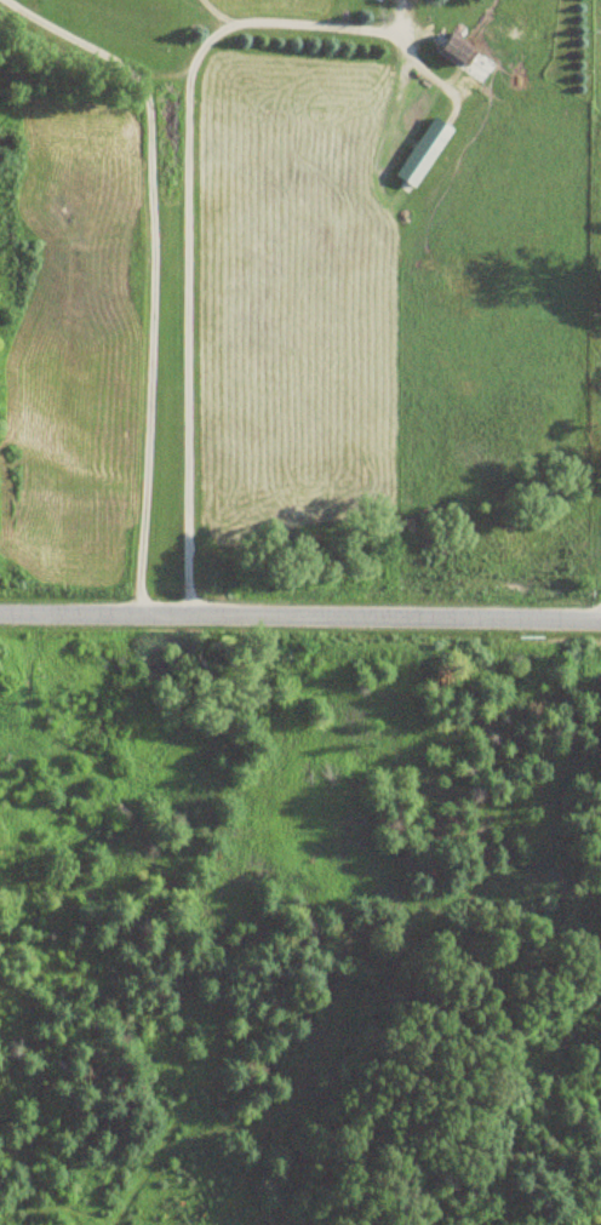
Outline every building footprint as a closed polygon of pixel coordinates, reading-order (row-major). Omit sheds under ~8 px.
[(492,73),(447,38),(435,54),(480,88),(492,73)] [(450,131),(431,119),(392,176),(411,188),(450,131)]
